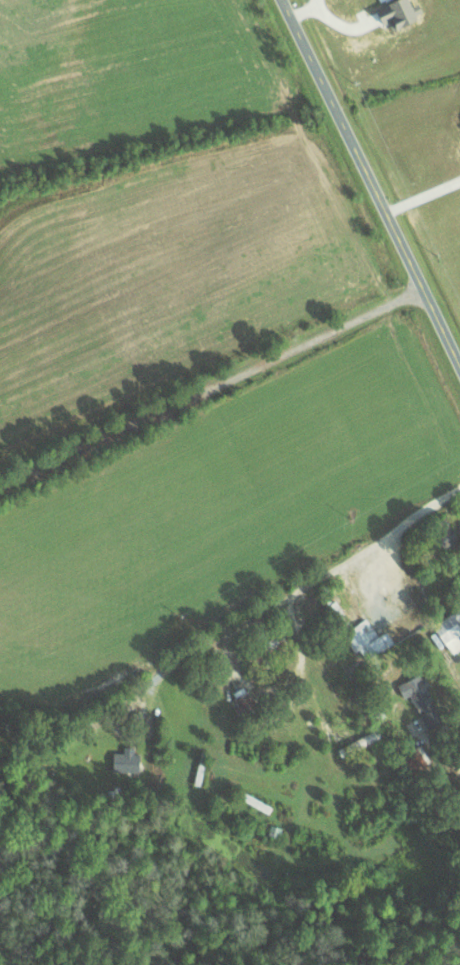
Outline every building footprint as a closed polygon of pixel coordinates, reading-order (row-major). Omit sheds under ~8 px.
[(432,626),(452,653),(459,647),(459,605),(432,626)] [(377,635),(367,619),(342,634),(354,652),(359,648),(367,660),(393,643),(385,630),(377,635)] [(403,697),(410,694),(426,728),(443,721),(421,673),(397,684),(403,697)] [(239,715),(256,707),(245,685),(229,692),(239,715)] [(411,771),(430,757),(419,742),(400,756),(411,771)] [(138,746),(123,746),(123,752),(112,752),(112,770),(137,771),(138,746)]
